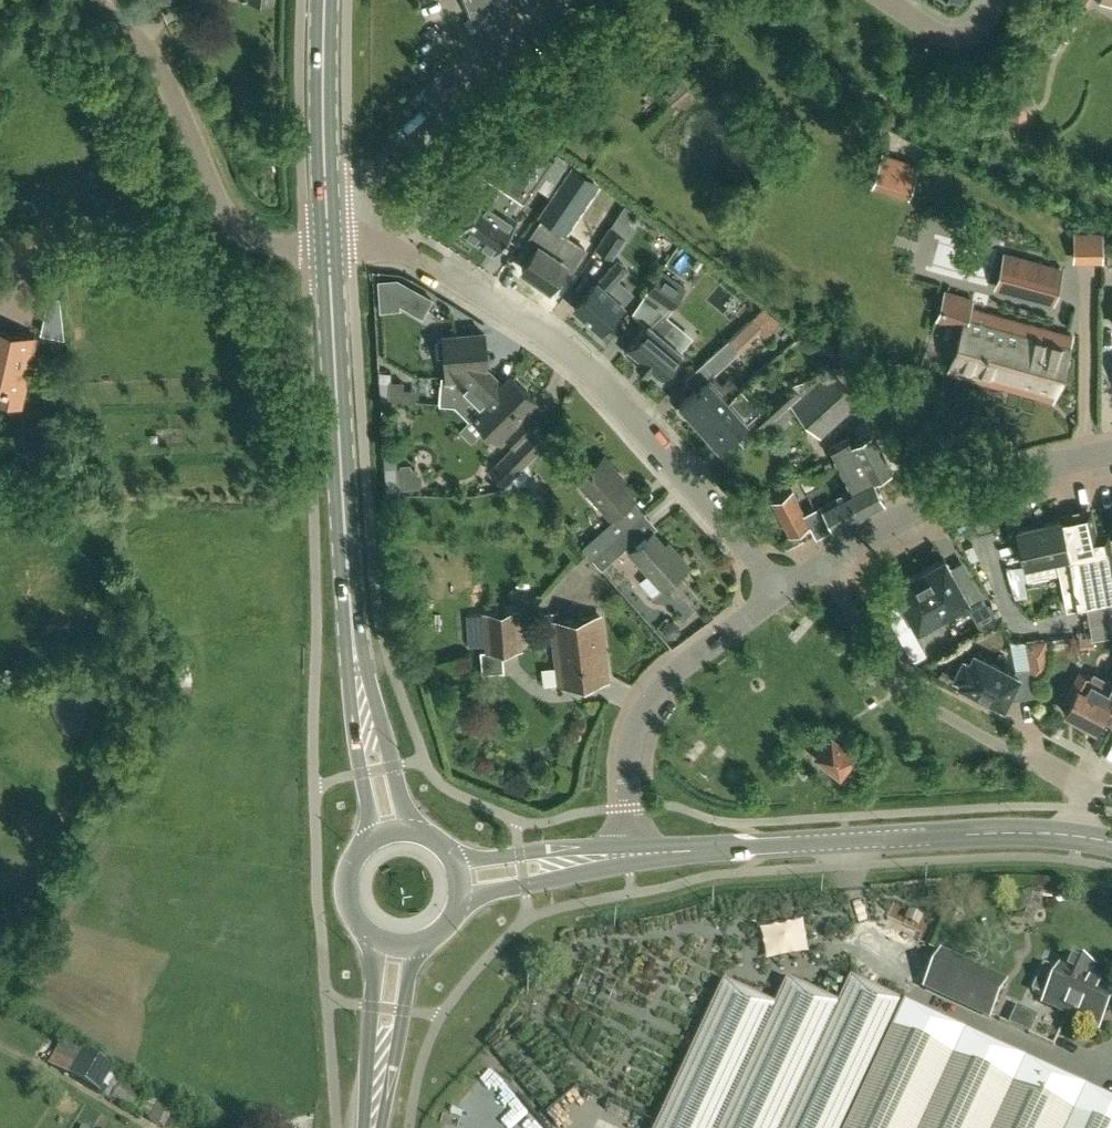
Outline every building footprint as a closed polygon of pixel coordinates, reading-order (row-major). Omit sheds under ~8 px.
[(487,31),(497,21),(498,22),(523,0),(468,0),(473,12),(487,31)] [(521,194),(527,198),(545,170),(560,180),(569,166),(516,129),(476,163),(506,183),(521,194)] [(918,165),(881,154),(873,181),(910,192),(918,165)] [(540,218),(542,220),(567,236),(601,184),(575,167),(540,218)] [(479,243),(481,240),(496,251),(518,219),(508,213),(521,194),(506,183),(493,202),(483,196),(474,210),(470,207),(460,222),(464,224),(460,230),(479,243)] [(613,259),(627,237),(610,226),(596,247),(613,259)] [(524,264),(523,267),(551,286),(567,262),(556,254),(539,243),(524,264)] [(1013,290),(1013,291),(1053,302),(1061,269),(1021,258),(1021,259),(1013,290)] [(598,280),(576,305),(602,329),(625,304),(608,289),(616,280),(619,277),(627,267),(618,260),(610,268),(599,281),(598,280)] [(673,308),(688,285),(662,269),(647,291),(673,308)] [(397,279),(379,281),(381,310),(399,309),(399,302),(423,315),(432,299),(397,279)] [(963,324),(949,371),(1052,400),(1070,334),(970,305),(973,298),(946,289),(938,316),(963,324)] [(763,305),(748,321),(764,337),(780,320),(763,305)] [(645,326),(625,349),(638,360),(637,361),(648,370),(648,369),(658,377),(682,349),(663,332),(670,325),(674,320),(669,315),(661,308),(650,321),(649,321),(645,326)] [(2,388),(0,396),(0,401),(19,405),(20,401),(43,406),(48,437),(62,434),(82,431),(74,382),(40,388),(41,392),(23,388),(34,337),(0,329),(0,387),(2,388)] [(445,338),(439,339),(441,354),(446,354),(448,377),(452,377),(453,381),(449,382),(443,382),(442,403),(456,404),(469,418),(474,413),(504,384),(491,371),(489,373),(483,367),(483,363),(488,363),(485,332),(444,335),(445,338)] [(717,372),(739,352),(728,340),(706,360),(717,372)] [(806,388),(792,401),(822,435),(861,399),(832,366),(806,388)] [(504,384),(474,413),(486,426),(501,440),(507,435),(516,444),(517,445),(539,425),(523,409),(535,397),(512,375),(504,384)] [(701,423),(742,386),(732,375),(720,386),(711,376),(682,402),(683,403),(680,405),(680,408),(686,415),(690,415),(692,413),(701,423)] [(792,401),(806,388),(797,378),(780,394),(777,391),(754,413),(765,425),(792,401)] [(743,386),(742,386),(701,423),(711,434),(709,436),(708,439),(715,446),(718,447),(720,445),(753,416),(748,411),(757,403),(743,388),(744,387),(743,386)] [(860,513),(885,499),(873,477),(890,468),(891,470),(894,469),(873,431),(871,433),(869,430),(858,436),(859,439),(854,442),(850,435),(831,445),(853,486),(847,490),(860,513)] [(489,472),(504,486),(523,466),(509,452),(489,472)] [(579,479),(611,516),(635,495),(615,473),(617,470),(605,457),(579,479)] [(534,474),(523,481),(537,501),(548,493),(534,474)] [(847,490),(833,497),(825,483),(809,492),(816,506),(806,511),(794,489),(773,500),(791,534),(811,523),(818,536),(860,513),(847,490)] [(1017,529),(1025,564),(1056,557),(1067,607),(1111,597),(1111,543),(1111,539),(1110,539),(1108,530),(1097,533),(1091,507),(1059,514),(1060,519),(1017,529)] [(613,520),(583,547),(592,557),(631,522),(622,512),(614,519),(613,520)] [(642,534),(631,522),(592,557),(603,569),(642,534)] [(654,530),(630,550),(663,587),(689,564),(676,549),(673,552),(654,530)] [(974,611),(988,603),(974,578),(961,585),(945,557),(920,572),(944,613),(958,605),(963,614),(973,609),(974,611)] [(918,627),(944,613),(920,572),(895,586),(918,627)] [(488,650),(521,648),(519,610),(486,612),(488,650)] [(561,684),(608,679),(600,615),(553,621),(561,684)] [(900,636),(914,661),(928,653),(914,628),(900,636)] [(1037,693),(1032,666),(1017,669),(1015,672),(975,651),(971,660),(964,657),(956,674),(962,677),(960,681),(1004,703),(1008,695),(1014,697),(1037,693)] [(871,681),(877,677),(871,668),(865,671),(871,681)] [(1101,719),(1111,725),(1111,679),(1111,680),(1094,671),(1091,677),(1080,671),(1065,699),(1070,702),(1065,712),(1096,728),(1101,719)] [(841,775),(855,756),(832,738),(818,756),(841,775)] [(925,987),(990,1016),(1006,982),(941,952),(925,987)] [(1109,987),(1088,978),(1093,966),(1072,956),(1066,968),(1062,966),(1059,973),(1044,966),(1032,991),(1048,997),(1045,1002),(1099,1026),(1111,997),(1111,989),(1109,987)] [(1099,1095),(1100,1094),(906,1004),(904,1006),(851,982),(840,1006),(789,982),(777,1006),(726,982),(658,1127),(1111,1127),(1111,1101),(1099,1095)] [(101,1096),(117,1071),(65,1039),(50,1064),(101,1096)] [(177,1108),(161,1098),(149,1119),(165,1127),(166,1127),(177,1108)]
